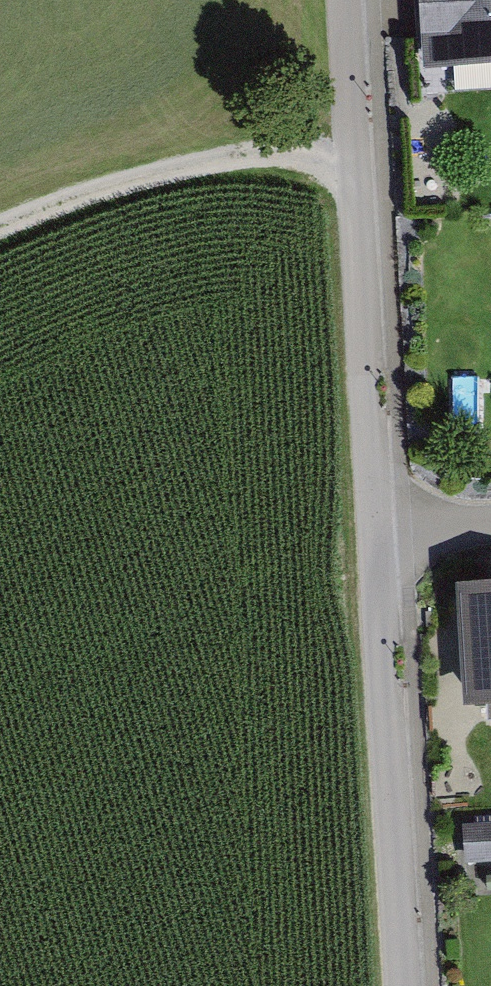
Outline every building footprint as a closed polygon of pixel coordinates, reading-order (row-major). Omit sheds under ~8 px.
[(439,68),(490,65),(490,0),(434,0),(439,68)] [(479,588),(484,706),(490,706),(490,587),(479,588)] [(465,867),(490,865),(490,826),(462,828),(465,867)]
